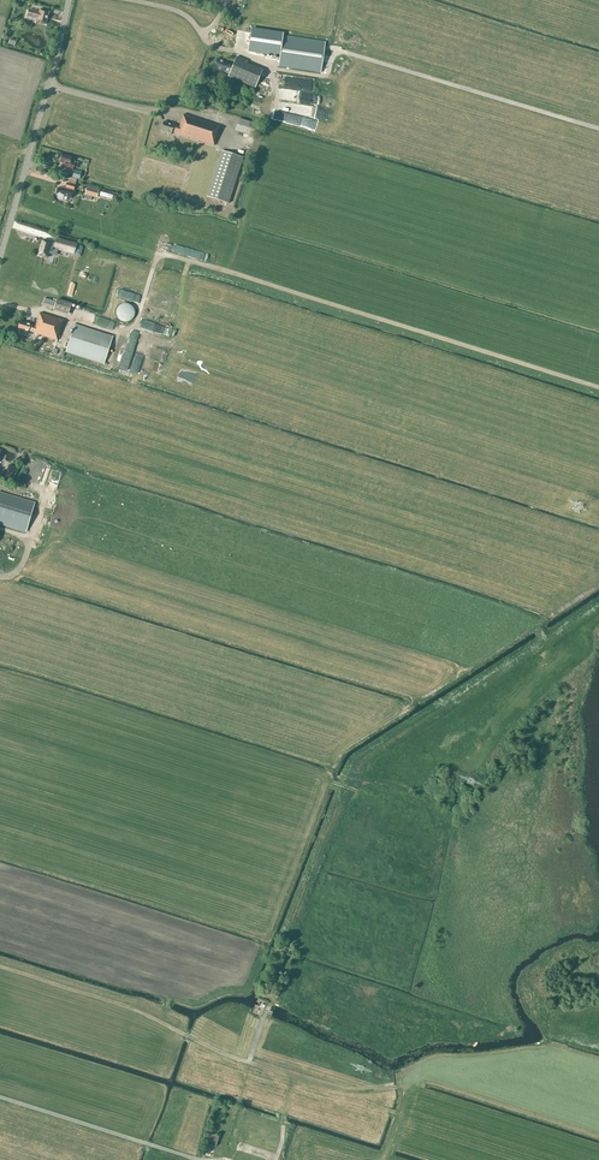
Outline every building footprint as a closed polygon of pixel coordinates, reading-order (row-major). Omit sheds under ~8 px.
[(39,12),(29,10),(27,17),(37,19),(36,22),(45,24),(49,12),(39,9),(39,12)] [(271,50),(273,38),(265,36),(262,49),(271,50)] [(325,43),(283,36),(278,66),(321,73),(325,43)] [(236,39),(232,46),(249,53),(252,46),(236,39)] [(266,66),(237,54),(235,59),(234,59),(232,64),(228,62),(228,63),(217,59),(213,68),(224,72),(225,71),(232,74),(231,74),(257,86),(266,66)] [(277,102),(311,105),(313,82),(296,80),(296,86),(293,85),(293,84),(287,83),(286,91),(278,90),(277,102)] [(214,146),(220,126),(183,114),(179,127),(163,121),(160,131),(171,134),(172,132),(214,146)] [(239,118),(235,130),(253,136),(257,124),(239,118)] [(243,157),(203,144),(186,196),(215,206),(217,200),(228,203),(243,157)] [(48,162),(57,161),(55,150),(40,152),(41,157),(47,156),(48,162)] [(74,163),(70,162),(72,157),(62,154),(59,162),(64,164),(63,168),(73,170),(74,167),(76,168),(78,162),(75,162),(74,163)] [(81,172),(74,170),(72,177),(79,179),(81,172)] [(62,189),(58,188),(57,189),(56,190),(56,192),(56,193),(56,194),(57,194),(56,198),(63,199),(64,196),(67,197),(71,198),(75,185),(67,183),(65,188),(62,187),(62,189)] [(85,194),(97,197),(98,191),(87,188),(85,194)] [(36,230),(35,233),(38,234),(37,236),(45,239),(45,237),(50,238),(51,235),(36,230)] [(74,254),(77,243),(57,238),(55,243),(54,248),(74,254)] [(54,248),(55,243),(43,240),(39,255),(48,257),(51,247),(54,248)] [(56,302),(44,298),(42,305),(54,308),(56,302)] [(58,299),(54,310),(68,314),(72,303),(58,299)] [(166,321),(167,313),(155,311),(154,319),(166,321)] [(57,340),(64,321),(40,313),(35,326),(20,321),(18,329),(28,332),(29,331),(57,340)] [(114,329),(115,321),(105,320),(104,328),(114,329)] [(113,336),(75,324),(66,352),(104,365),(113,336)] [(13,475),(17,469),(12,466),(8,472),(13,475)] [(26,533),(35,502),(0,492),(0,525),(26,533)] [(286,953),(280,951),(276,963),(282,965),(286,953)] [(219,1136),(207,1132),(204,1143),(216,1147),(219,1136)] [(246,1147),(244,1154),(259,1158),(260,1151),(246,1147)]
